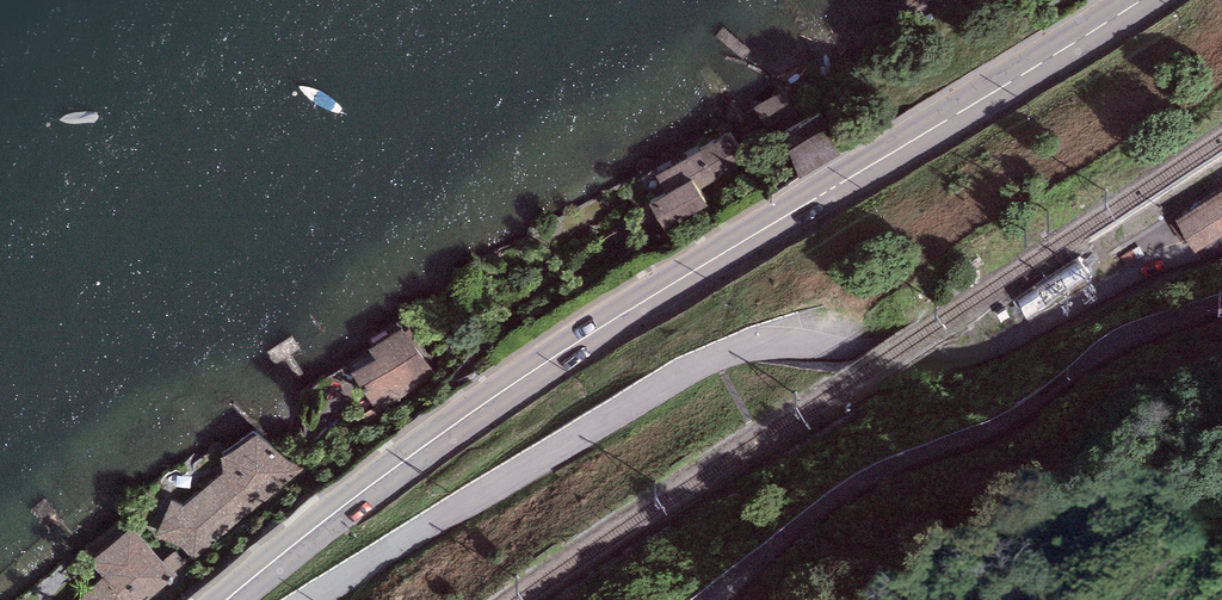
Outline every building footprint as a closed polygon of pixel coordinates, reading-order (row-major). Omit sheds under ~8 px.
[(731,133),(656,176),(667,194),(649,204),(665,232),(708,208),(698,191),(748,163),(731,133)] [(1221,227),(1221,181),(1175,210),(1196,243),(1221,227)] [(401,329),(368,350),(374,360),(352,374),(374,410),(430,376),(427,371),(435,366),(411,328),(403,333),(401,329)] [(221,459),(223,474),(184,506),(170,500),(156,538),(179,545),(195,562),(303,469),(257,435),(221,459)] [(131,528),(91,562),(102,578),(77,599),(150,599),(177,576),(131,528)]
